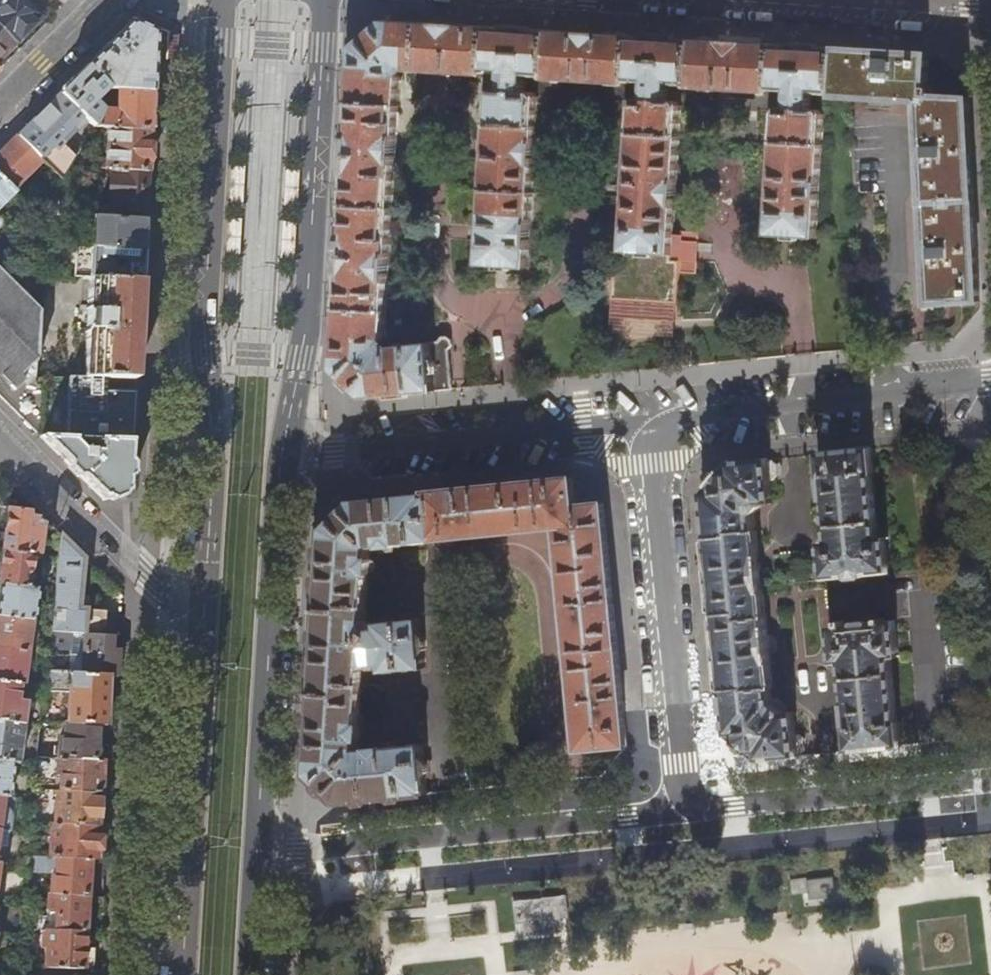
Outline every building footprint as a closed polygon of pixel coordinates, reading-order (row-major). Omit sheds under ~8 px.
[(13,43),(27,29),(39,16),(23,0),(0,0),(0,30),(13,43)] [(835,96),(838,49),(805,47),(613,35),(384,21),(354,47),(353,69),(349,119),(347,162),(344,206),(342,238),(340,274),(338,311),(335,350),(334,371),(363,399),(386,397),(437,392),(452,390),(448,350),(452,346),(451,340),(447,337),(441,337),(437,342),(391,346),(387,350),(381,344),(384,340),(401,77),(398,73),(404,68),(407,72),(486,77),(487,74),(496,75),(495,90),(491,95),(480,266),(529,269),(539,98),(535,93),(527,93),(527,77),(546,79),(546,81),(629,86),(629,83),(648,84),(647,100),(638,100),(633,104),(624,258),(617,258),(614,289),(604,288),(603,304),(609,304),(613,305),(614,300),(678,304),(681,262),(673,261),(682,106),(678,102),(678,87),(689,87),(689,89),(772,94),(773,92),(791,93),(791,108),(782,108),(777,112),(770,236),(819,238),(827,116),(822,111),(813,110),(814,94),(835,96)] [(153,58),(155,32),(132,22),(113,41),(88,66),(108,89),(109,91),(117,91),(151,91),(153,67),(153,58)] [(2,55),(13,43),(0,30),(0,57),(2,55)] [(168,59),(169,39),(155,32),(153,58),(168,59)] [(902,53),(838,49),(835,96),(835,98),(921,103),(931,305),(980,302),(975,204),(971,138),(969,98),(931,96),(932,89),(927,88),(929,54),(902,53)] [(91,104),(108,89),(88,66),(74,79),(59,94),(92,129),(100,114),(91,104)] [(150,115),(151,91),(117,91),(115,114),(101,113),(100,114),(92,129),(107,130),(148,132),(150,115)] [(68,168),(92,129),(59,94),(41,112),(16,137),(59,182),(68,168)] [(147,152),(148,132),(107,130),(105,170),(109,170),(146,172),(147,152)] [(0,153),(0,177),(37,217),(38,216),(59,182),(16,137),(4,149),(0,153)] [(145,194),(146,172),(109,170),(107,206),(124,207),(127,211),(135,212),(139,207),(144,208),(145,194)] [(21,243),(37,217),(0,177),(0,221),(21,243)] [(92,218),(90,248),(141,251),(142,237),(143,221),(92,218)] [(140,265),(141,251),(90,248),(81,248),(80,278),(89,279),(139,282),(140,265)] [(0,270),(0,397),(41,438),(43,377),(35,377),(38,307),(0,270)] [(136,331),(139,282),(89,279),(87,307),(80,307),(80,312),(87,313),(86,329),(79,328),(78,334),(86,335),(83,378),(103,379),(133,380),(136,331)] [(83,378),(43,377),(41,438),(130,441),(131,416),(132,393),(102,392),(103,379),(83,378)] [(130,441),(41,438),(77,474),(103,500),(127,491),(128,470),(130,441)] [(821,544),(825,580),(890,573),(887,537),(879,538),(872,474),(875,474),(872,448),(848,450),(818,453),(820,478),(816,479),(817,492),(824,491),(829,543),(821,544)] [(727,736),(758,761),(775,759),(798,757),(798,754),(801,753),(804,749),(803,738),(800,735),(796,736),(793,712),(786,713),(785,709),(776,701),(771,701),(770,689),(772,689),(769,651),(773,651),(771,638),(767,638),(756,531),(754,531),(752,515),(754,515),(761,506),(761,504),(772,503),(770,480),(773,479),(777,475),(776,465),(772,462),(769,462),(768,458),(751,460),(728,462),(703,493),(707,527),(724,705),(727,736)] [(309,775),(338,802),(428,793),(426,775),(429,771),(429,761),(425,758),(424,744),(370,749),(369,750),(359,750),(359,740),(361,740),(361,725),(359,724),(362,668),(366,665),(383,663),(383,670),(386,672),(426,668),(424,651),(426,648),(425,637),(422,634),(421,618),(381,622),(379,624),(380,628),(371,629),(366,620),(368,573),(370,573),(371,559),(369,558),(370,548),(382,547),(434,542),(434,539),(558,527),(581,750),(628,745),(604,503),(575,505),(573,478),(392,496),(352,500),(324,529),(322,560),(319,620),(317,649),(313,722),(311,749),(309,775)] [(28,553),(30,554),(32,541),(38,541),(40,522),(37,518),(24,516),(25,512),(5,510),(2,530),(0,547),(0,550),(28,553)] [(51,631),(86,633),(105,634),(106,610),(92,609),(93,597),(87,597),(90,563),(60,534),(51,631)] [(28,553),(0,550),(0,584),(25,587),(28,553)] [(25,587),(0,584),(0,616),(29,620),(32,620),(35,588),(25,587)] [(29,620),(0,616),(0,649),(24,652),(29,620)] [(846,727),(848,752),(902,746),(900,721),(897,721),(891,658),(899,657),(895,621),(884,622),(884,619),(879,620),(880,622),(845,626),(845,621),(839,622),(840,627),(830,628),(834,664),(841,663),(848,726),(846,727)] [(120,635),(105,634),(86,633),(83,673),(108,674),(117,675),(119,651),(120,635)] [(24,652),(0,649),(0,681),(17,683),(20,684),(24,652)] [(107,700),(108,674),(83,673),(47,671),(42,721),(66,722),(99,724),(105,724),(107,700)] [(17,683),(0,681),(0,721),(13,723),(17,683)] [(13,723),(0,721),(0,761),(12,763),(16,764),(22,724),(13,723)] [(98,742),(99,724),(66,722),(65,737),(60,737),(59,757),(102,759),(112,759),(113,743),(98,742)] [(99,792),(102,759),(59,757),(57,774),(60,774),(59,790),(99,792)] [(12,763),(0,761),(0,795),(3,796),(8,796),(12,763)] [(98,807),(99,792),(59,790),(56,790),(54,823),(108,825),(109,808),(98,807)] [(107,844),(108,825),(54,823),(52,823),(49,857),(56,857),(88,859),(95,859),(96,844),(107,844)] [(85,895),(88,859),(56,857),(55,874),(51,874),(50,893),(85,895)] [(811,880),(813,896),(834,893),(832,878),(811,880)] [(103,896),(85,895),(50,893),(48,893),(46,912),(55,912),(54,930),(84,931),(85,914),(102,914),(103,896)] [(537,927),(538,930),(553,929),(552,925),(560,924),(559,914),(566,913),(564,898),(519,904),(521,919),(528,918),(529,928),(537,927)] [(83,947),(84,931),(54,930),(36,929),(35,945),(44,946),(43,967),(94,969),(95,956),(95,948),(83,947)]
